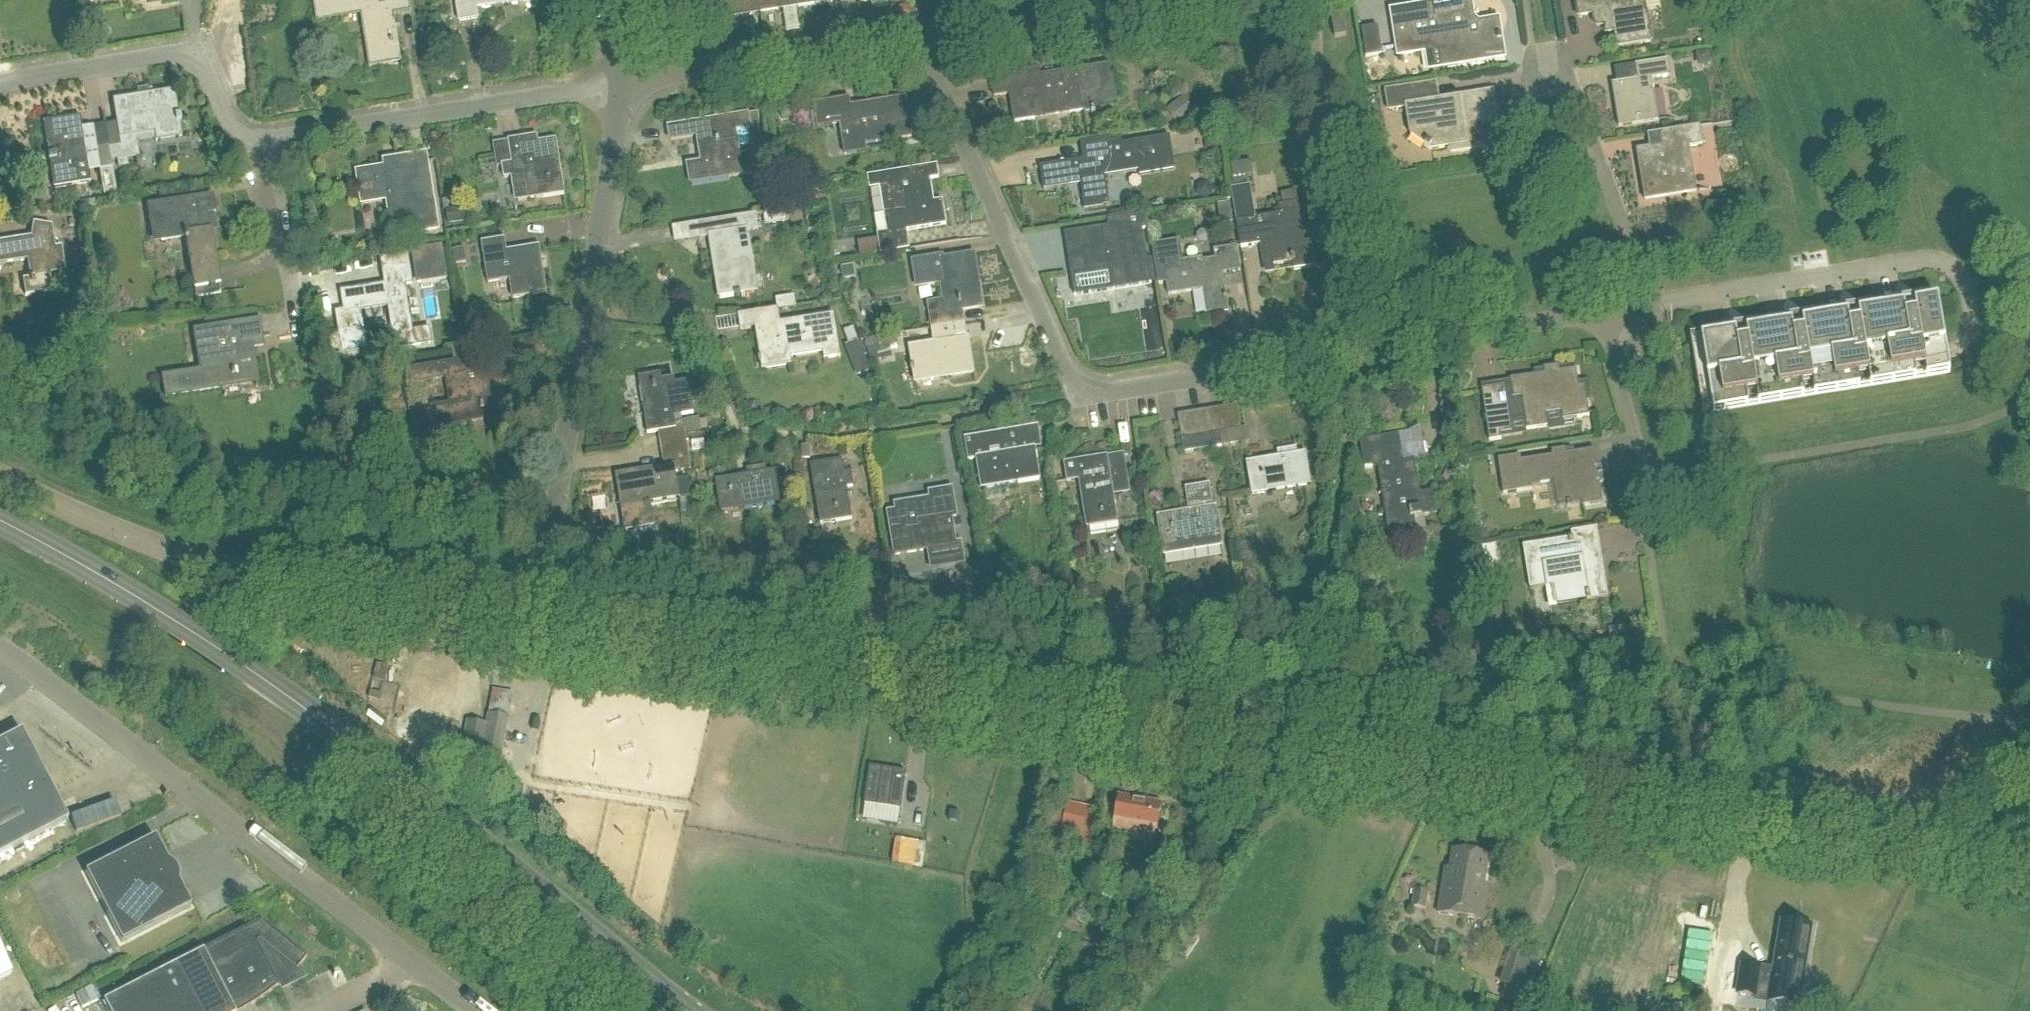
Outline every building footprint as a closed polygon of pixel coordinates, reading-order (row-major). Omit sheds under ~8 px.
[(402,64),(398,38),(394,38),(389,12),(398,11),(398,15),(412,13),(410,0),(334,0),(315,3),(318,21),(363,14),(364,16),(367,15),(376,68),(402,64)] [(532,0),(456,0),(460,23),(479,20),(478,9),(532,0)] [(725,21),(762,15),(759,0),(721,0),(725,21)] [(762,15),(798,9),(797,0),(759,0),(762,15)] [(798,9),(834,4),(834,0),(797,0),(798,9)] [(1473,20),(1470,0),(1438,0),(1439,5),(1391,13),(1398,57),(1440,50),(1443,69),(1492,61),(1496,59),(1499,56),(1501,53),(1502,49),(1502,45),(1498,21),(1479,24),(1473,20)] [(1593,15),(1594,24),(1595,25),(1595,26),(1596,26),(1596,27),(1597,27),(1598,28),(1599,28),(1600,28),(1605,27),(1606,34),(1615,33),(1618,48),(1650,43),(1645,11),(1659,9),(1657,0),(1575,0),(1578,18),(1593,15)] [(1334,39),(1346,37),(1342,13),(1331,15),(1334,39)] [(1367,58),(1382,56),(1377,27),(1362,30),(1367,58)] [(1711,66),(1709,54),(1697,56),(1699,68),(1711,66)] [(1619,129),(1658,123),(1652,81),(1671,78),(1668,62),(1635,67),(1638,82),(1612,86),(1619,129)] [(1117,107),(1111,66),(1041,78),(1015,82),(992,85),(994,98),(1010,96),(1014,123),(1117,107)] [(1438,103),(1435,86),(1387,94),(1390,111),(1406,109),(1411,137),(1425,147),(1424,148),(1430,152),(1430,151),(1431,152),(1450,149),(1451,154),(1496,146),(1492,120),(1497,119),(1493,94),(1438,103)] [(117,125),(105,127),(92,129),(96,152),(99,171),(112,169),(109,150),(122,148),(121,140),(155,134),(156,143),(181,139),(179,124),(181,124),(180,118),(178,118),(174,93),(113,103),(117,125)] [(1175,122),(1192,109),(1184,98),(1167,111),(1175,122)] [(851,108),(850,100),(846,101),(831,103),(834,126),(840,125),(845,157),(867,153),(866,146),(913,139),(906,99),(851,108)] [(740,159),(736,131),(751,129),(751,128),(760,126),(758,115),(669,129),(671,141),(697,137),(702,165),(687,167),(690,185),(755,175),(753,157),(740,159)] [(99,171),(96,152),(92,129),(82,130),(80,118),(44,124),(47,148),(55,147),(57,156),(48,158),(49,164),(50,163),(54,190),(78,186),(75,167),(88,165),(89,173),(99,171)] [(1645,202),(1696,194),(1689,149),(1703,147),(1700,128),(1659,135),(1662,148),(1637,152),(1645,202)] [(556,141),(539,144),(538,138),(510,143),(513,166),(503,168),(503,169),(505,181),(516,179),(520,203),(565,195),(562,177),(559,178),(558,170),(561,170),(556,141)] [(1175,172),(1170,138),(1148,142),(1122,146),(1121,138),(1088,144),(1090,161),(1042,168),(1046,192),(1084,186),(1088,211),(1110,207),(1105,178),(1139,173),(1140,178),(1175,172)] [(395,232),(396,238),(440,231),(427,155),(395,160),(396,167),(357,173),(363,206),(388,202),(393,233),(395,232)] [(1234,179),(1249,176),(1248,163),(1232,165),(1234,179)] [(939,180),(937,171),(937,168),(900,173),(900,172),(868,177),(869,187),(872,190),(881,189),(888,235),(946,226),(942,202),(930,204),(929,197),(932,196),(930,181),(939,180)] [(1237,223),(1241,249),(1261,246),(1260,242),(1268,241),(1271,254),(1278,253),(1280,266),(1293,264),(1295,272),(1317,268),(1313,244),(1305,245),(1298,205),(1278,208),(1279,217),(1256,220),(1251,187),(1231,190),(1237,223)] [(222,295),(210,222),(209,215),(215,214),(212,197),(148,208),(151,223),(158,222),(162,243),(166,242),(184,239),(185,243),(187,242),(196,298),(222,295)] [(758,292),(748,231),(758,229),(756,216),(740,218),(697,225),(699,240),(712,238),(716,266),(713,267),(718,299),(758,292)] [(1065,235),(1071,277),(1087,274),(1090,294),(1152,284),(1148,261),(1147,262),(1142,230),(1146,230),(1144,216),(1108,222),(1110,229),(1065,235)] [(52,228),(41,226),(43,237),(0,244),(0,267),(28,262),(31,280),(24,282),(26,298),(53,293),(50,276),(66,274),(62,248),(56,249),(52,228)] [(508,253),(506,240),(482,244),(489,285),(511,282),(514,301),(548,295),(540,248),(508,253)] [(877,242),(857,245),(859,259),(880,256),(877,242)] [(1159,286),(1167,285),(1169,297),(1206,291),(1210,315),(1229,312),(1223,276),(1241,273),(1237,249),(1215,252),(1216,261),(1203,263),(1202,261),(1184,263),(1180,242),(1152,247),(1159,286)] [(442,247),(411,251),(415,284),(448,280),(442,247)] [(414,335),(406,286),(413,284),(411,270),(408,254),(382,259),(385,274),(387,289),(345,296),(348,314),(334,316),(340,355),(367,350),(360,312),(390,307),(396,338),(397,349),(431,343),(429,332),(414,335)] [(927,306),(929,317),(931,331),(965,325),(963,313),(978,311),(974,283),(979,282),(974,256),(943,261),(943,258),(914,263),(918,288),(942,284),(945,303),(927,306)] [(854,268),(841,269),(843,281),(856,279),(854,268)] [(1927,303),(1926,298),(1690,336),(1701,409),(1702,413),(1713,411),(1713,414),(1950,376),(1938,301),(1927,303)] [(781,325),(778,311),(738,317),(741,332),(756,330),(762,371),(792,366),(791,359),(823,354),(824,361),(841,358),(834,316),(818,319),(781,325)] [(246,357),(245,350),(263,347),(259,321),(209,329),(212,342),(196,345),(198,358),(203,357),(205,371),(162,378),(166,398),(225,389),(224,385),(256,380),(252,356),(246,357)] [(965,325),(931,331),(934,346),(911,350),(916,384),(973,375),(968,341),(967,342),(965,325)] [(847,348),(853,363),(866,358),(860,342),(847,348)] [(406,372),(409,386),(447,379),(449,392),(454,391),(456,405),(414,412),(418,432),(475,423),(474,418),(508,413),(505,391),(498,392),(497,384),(515,381),(529,379),(525,353),(511,355),(461,363),(406,372)] [(1559,374),(1558,368),(1544,370),(1544,376),(1510,381),(1513,400),(1521,399),(1526,432),(1548,428),(1546,416),(1561,413),(1563,422),(1589,418),(1585,388),(1579,389),(1576,371),(1559,374)] [(660,445),(686,440),(682,417),(695,415),(689,383),(676,385),(675,379),(662,381),(661,375),(638,379),(648,435),(658,433),(660,445)] [(1490,443),(1502,441),(1501,435),(1512,434),(1505,387),(1482,391),(1490,443)] [(1228,434),(1241,432),(1237,408),(1224,410),(1228,434)] [(1220,435),(1228,434),(1224,410),(1213,412),(1217,435),(1220,435)] [(1205,437),(1217,435),(1213,412),(1201,414),(1205,437)] [(1199,438),(1205,437),(1201,414),(1189,416),(1193,439),(1199,438)] [(1182,441),(1193,439),(1189,416),(1178,418),(1181,441),(1182,441)] [(1003,455),(1002,448),(1041,442),(1038,428),(965,440),(969,461),(976,460),(981,491),(1040,481),(1035,450),(1003,455)] [(1201,451),(1222,448),(1220,435),(1217,435),(1205,437),(1199,438),(1201,451)] [(1404,462),(1400,436),(1360,442),(1364,469),(1379,467),(1390,541),(1417,537),(1414,519),(1436,516),(1434,499),(1421,501),(1415,461),(1404,462)] [(1193,439),(1182,441),(1185,454),(1201,451),(1199,438),(1193,439)] [(662,457),(688,452),(686,440),(660,445),(662,457)] [(1298,457),(1296,450),(1277,453),(1279,460),(1246,465),(1251,497),(1311,487),(1306,456),(1298,457)] [(1566,456),(1566,451),(1552,453),(1552,458),(1521,463),(1520,458),(1498,461),(1503,496),(1532,491),(1531,488),(1554,484),(1554,488),(1555,488),(1558,508),(1567,506),(1567,509),(1572,509),(1571,506),(1582,504),(1583,508),(1603,505),(1594,452),(1566,456)] [(688,452),(662,457),(664,468),(647,471),(647,474),(616,480),(624,530),(655,525),(652,505),(680,500),(680,498),(687,497),(685,486),(678,487),(676,474),(691,472),(688,452)] [(1113,497),(1121,495),(1120,487),(1128,485),(1123,455),(1063,465),(1066,484),(1079,482),(1087,530),(1118,525),(1113,497)] [(845,475),(843,462),(811,467),(821,527),(852,521),(847,489),(853,488),(851,474),(845,475)] [(767,475),(766,468),(747,471),(748,478),(716,483),(721,514),(780,505),(775,473),(767,475)] [(1209,486),(1186,489),(1189,512),(1157,517),(1163,557),(1223,548),(1217,508),(1213,509),(1209,486)] [(898,514),(890,516),(897,558),(956,548),(951,519),(956,519),(952,492),(930,496),(932,509),(917,511),(916,505),(896,508),(898,514)] [(1608,600),(1597,530),(1571,534),(1572,540),(1523,548),(1530,591),(1558,586),(1567,585),(1569,600),(1586,597),(1587,604),(1591,603),(1591,602),(1608,600)] [(1496,548),(1483,550),(1486,566),(1498,564),(1496,548)] [(509,719),(513,695),(494,691),(489,715),(488,715),(487,725),(467,722),(461,761),(482,765),(482,766),(501,769),(503,758),(510,719),(509,719)] [(67,822),(21,732),(0,743),(0,857),(67,822)] [(871,769),(865,806),(901,811),(907,774),(871,769)] [(1156,837),(1162,806),(1119,798),(1113,829),(1156,837)] [(1068,804),(1066,813),(1061,834),(1060,841),(1093,848),(1098,829),(1093,828),(1097,810),(1068,804)] [(1061,834),(1066,813),(1048,809),(1044,830),(1061,834)] [(121,944),(190,908),(154,839),(85,874),(121,944)] [(1484,892),(1489,859),(1453,853),(1450,872),(1445,871),(1438,915),(1483,922),(1488,893),(1484,892)] [(1426,911),(1429,893),(1415,891),(1412,908),(1426,911)] [(245,1010),(254,1005),(262,999),(271,993),(279,986),(294,973),(307,958),(261,921),(103,1002),(108,1010),(244,1010),(245,1010)] [(1512,949),(1509,960),(1536,969),(1539,957),(1512,949)] [(11,976),(0,954),(0,981),(11,976)] [(1798,1008),(1805,968),(1793,966),(1795,958),(1778,955),(1774,977),(1760,974),(1761,969),(1743,966),(1738,996),(1756,999),(1756,994),(1771,996),(1770,1004),(1798,1008)]
